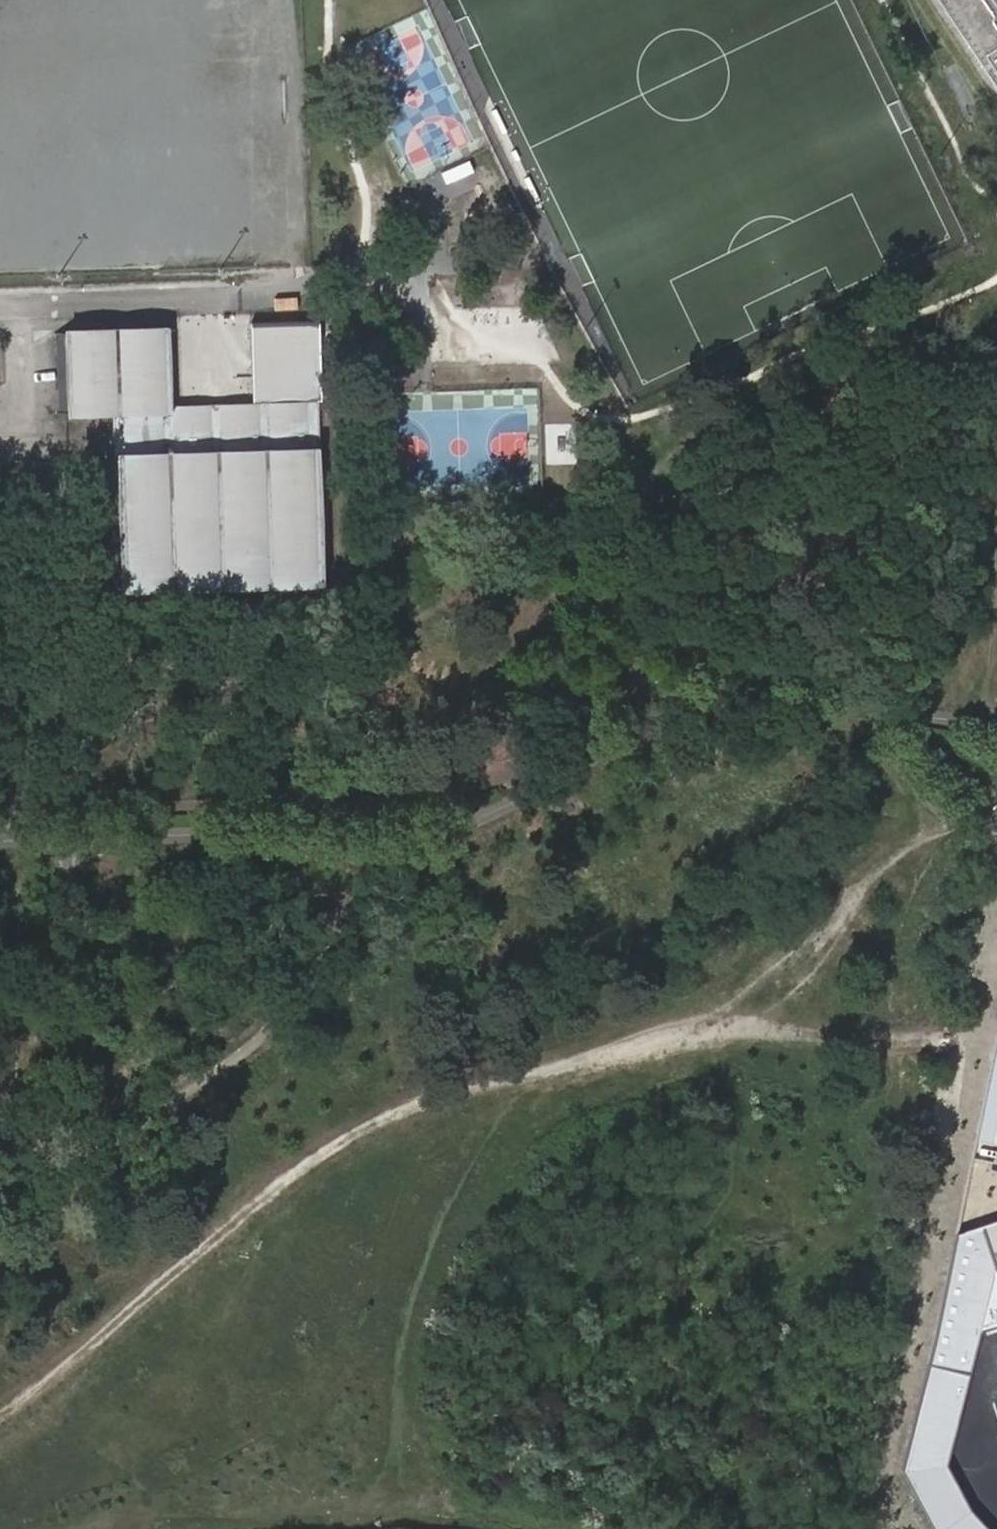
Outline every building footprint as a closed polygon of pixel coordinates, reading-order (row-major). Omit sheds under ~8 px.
[(996,91),(996,0),(935,0),(996,91)] [(122,466),(124,584),(325,581),(322,400),(307,401),(307,353),(273,354),(274,400),(172,402),(171,323),(72,325),(73,412),(121,411),(122,466)]
